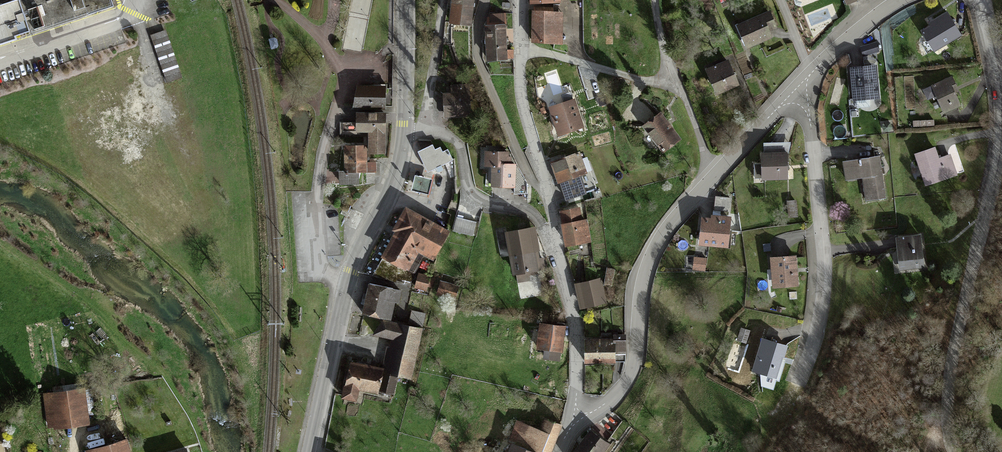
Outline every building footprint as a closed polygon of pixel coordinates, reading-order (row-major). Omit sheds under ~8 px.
[(105,3),(104,0),(0,0),(0,37),(105,3)] [(453,23),(474,24),(474,0),(454,0),(453,23)] [(561,12),(535,12),(534,42),(560,42),(561,12)] [(767,14),(738,26),(747,47),(776,35),(767,14)] [(489,16),(490,26),(507,25),(506,15),(489,16)] [(946,18),(922,31),(932,49),(956,35),(946,18)] [(490,26),(491,59),(508,59),(507,25),(490,26)] [(164,31),(151,35),(165,80),(178,75),(164,31)] [(873,45),(859,49),(862,57),(875,53),(873,45)] [(611,46),(607,55),(616,59),(620,50),(611,46)] [(726,62),(710,70),(721,94),(738,86),(726,62)] [(875,69),(849,70),(850,101),(876,100),(875,69)] [(945,79),(932,87),(937,95),(945,110),(958,102),(945,79)] [(471,86),(454,86),(454,96),(446,96),(446,118),(460,118),(460,109),(470,109),(471,86)] [(357,87),(357,108),(373,108),(387,108),(387,88),(357,87)] [(928,100),(937,95),(932,87),(923,92),(928,100)] [(576,101),(551,108),(560,135),(584,128),(576,101)] [(387,108),(373,108),(373,113),(359,112),(359,131),(371,131),(371,156),(386,156),(387,108)] [(661,114),(647,126),(667,150),(681,138),(661,114)] [(366,146),(345,147),(346,172),(360,171),(367,171),(366,146)] [(433,146),(420,152),(430,172),(453,161),(448,152),(443,155),(440,149),(436,151),(433,146)] [(932,147),(914,153),(925,183),(950,174),(945,158),(937,161),(932,147)] [(493,167),(510,168),(510,153),(487,152),(486,166),(493,167)] [(767,155),(764,181),(785,183),(788,157),(767,155)] [(580,156),(555,163),(565,200),(590,192),(580,156)] [(886,196),(880,159),(845,164),(847,181),(860,179),(863,200),(886,196)] [(493,167),(492,184),(513,186),(514,168),(510,168),(493,167)] [(360,184),(360,171),(346,172),(341,172),(341,184),(360,184)] [(414,172),(411,187),(428,191),(432,177),(414,172)] [(565,226),(582,222),(579,208),(562,212),(565,226)] [(410,212),(386,257),(410,270),(421,250),(432,257),(446,231),(410,212)] [(459,217),(455,231),(471,236),(475,222),(459,217)] [(702,220),(701,242),(729,244),(731,221),(702,220)] [(582,222),(565,226),(569,244),(591,240),(587,221),(582,222)] [(534,229),(510,233),(516,274),(540,271),(534,229)] [(896,240),(898,268),(923,266),(921,238),(896,240)] [(794,258),(769,259),(771,285),(795,283),(794,258)] [(607,269),(605,284),(612,285),(615,270),(607,269)] [(540,271),(516,274),(519,293),(543,290),(540,271)] [(420,276),(418,286),(429,289),(431,279),(420,276)] [(599,280),(575,286),(580,307),(604,301),(599,280)] [(459,288),(443,283),(439,294),(455,299),(459,288)] [(407,293),(371,287),(367,314),(402,320),(407,293)] [(421,313),(405,311),(393,374),(410,377),(421,313)] [(400,325),(382,322),(380,335),(397,339),(400,325)] [(566,327),(541,323),(538,348),(563,351),(566,327)] [(618,342),(588,340),(586,362),(616,364),(618,342)] [(760,340),(750,370),(778,380),(781,371),(774,368),(781,347),(760,340)] [(353,363),(346,400),(360,402),(363,389),(381,393),(385,369),(353,363)] [(47,395),(50,428),(88,424),(85,392),(47,395)] [(531,451),(548,451),(556,429),(545,425),(543,433),(514,423),(506,443),(515,446),(531,451)] [(574,451),(602,451),(609,442),(591,429),(574,451)] [(91,451),(131,451),(128,441),(91,451)]
